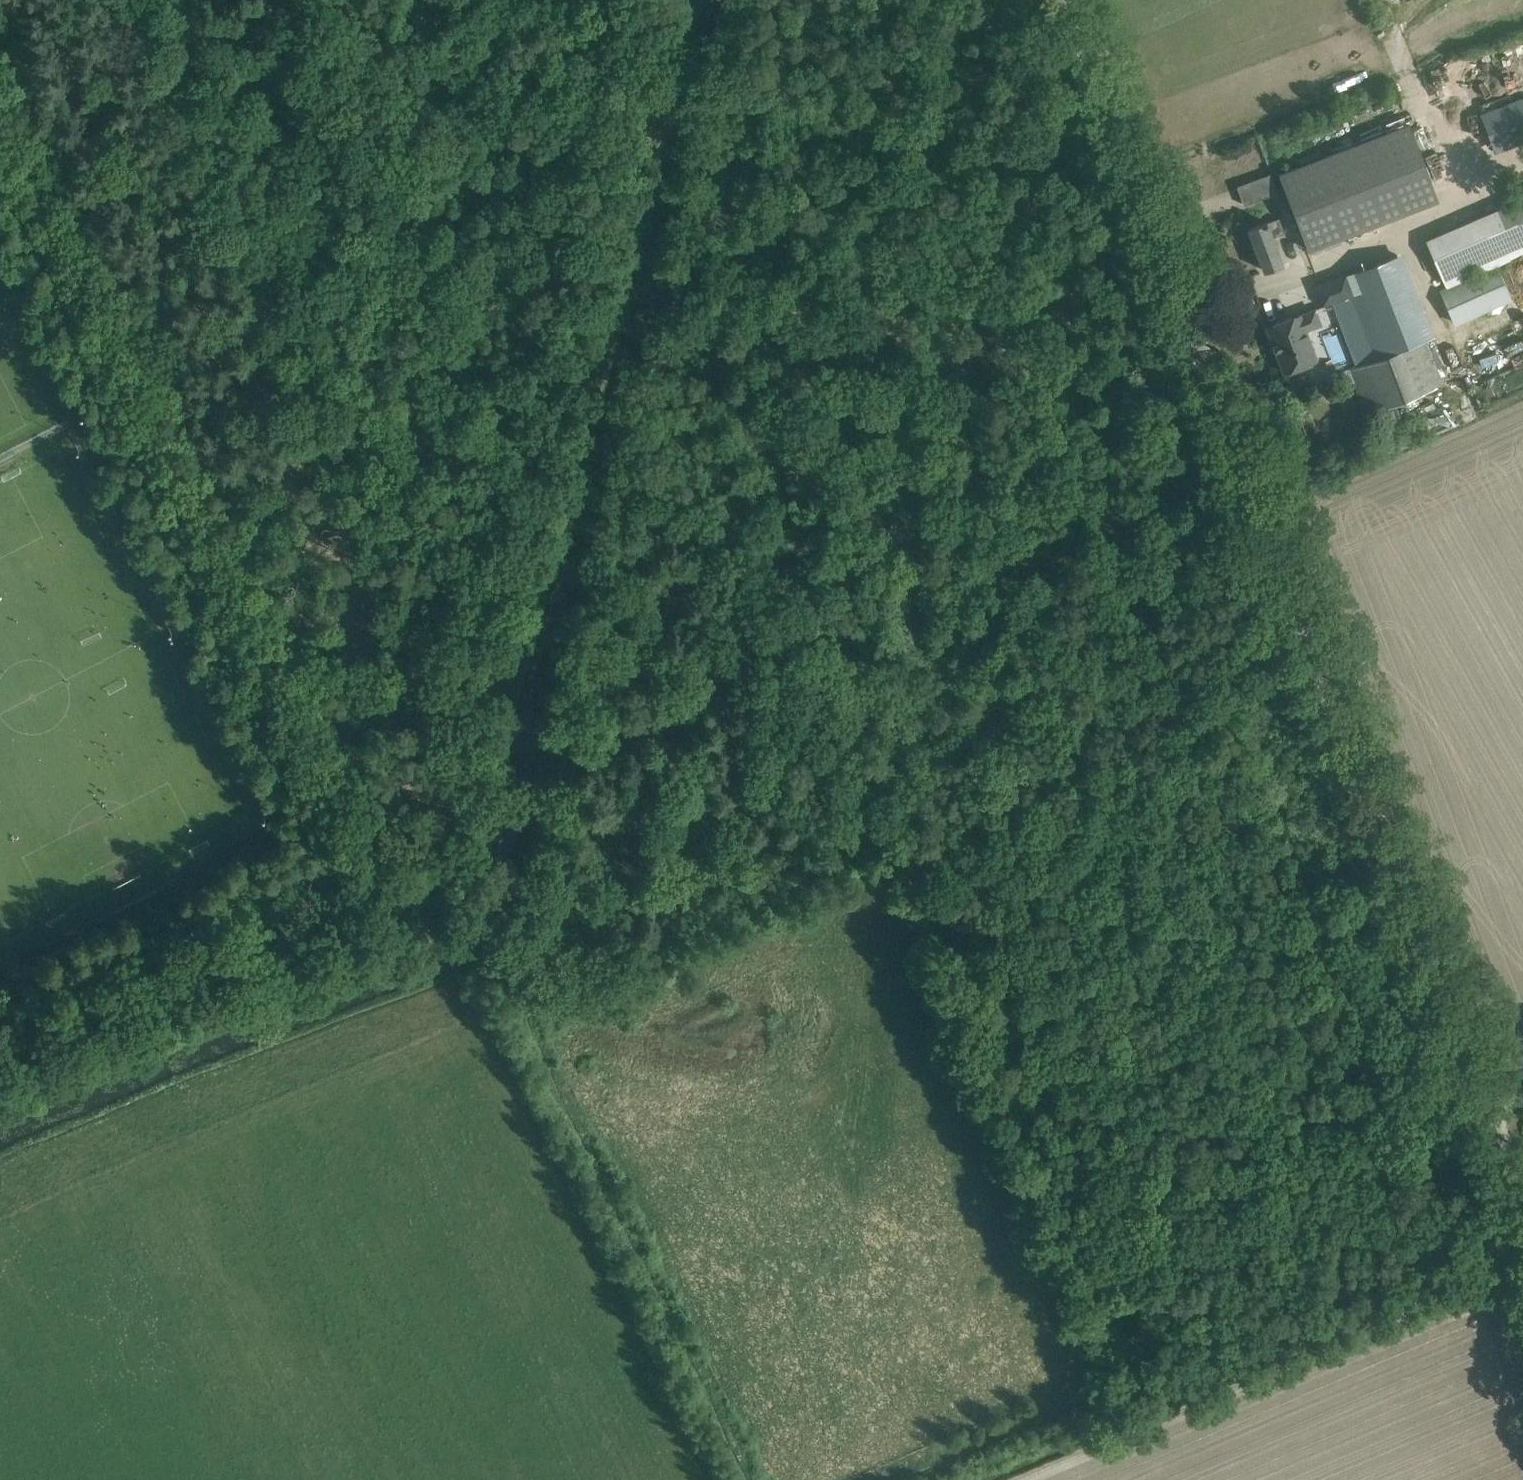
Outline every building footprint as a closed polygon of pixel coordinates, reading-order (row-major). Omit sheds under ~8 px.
[(1346,75),(1325,81),(1328,93),(1349,87),(1346,75)] [(1366,112),(1371,124),(1385,119),(1380,107),(1366,112)] [(1279,173),(1308,249),(1439,199),(1410,122),(1279,173)] [(1244,205),(1278,192),(1271,174),(1237,186),(1244,205)] [(1522,248),(1522,219),(1513,223),(1505,204),(1424,238),(1441,281),(1522,248)] [(1263,270),(1282,263),(1273,237),(1284,233),(1278,217),(1248,229),(1263,270)] [(1333,302),(1343,298),(1367,361),(1407,346),(1400,328),(1420,320),(1395,255),(1326,282),(1333,302)] [(1440,292),(1454,322),(1510,297),(1497,267),(1440,292)] [(1266,325),(1284,372),(1317,359),(1305,329),(1320,324),(1315,309),(1300,314),(1299,313),(1266,325)] [(1407,346),(1367,361),(1355,366),(1350,368),(1368,413),(1441,385),(1424,340),(1407,346)] [(1330,370),(1323,357),(1311,364),(1318,377),(1330,370)] [(1287,381),(1290,390),(1305,385),(1302,376),(1287,381)]
